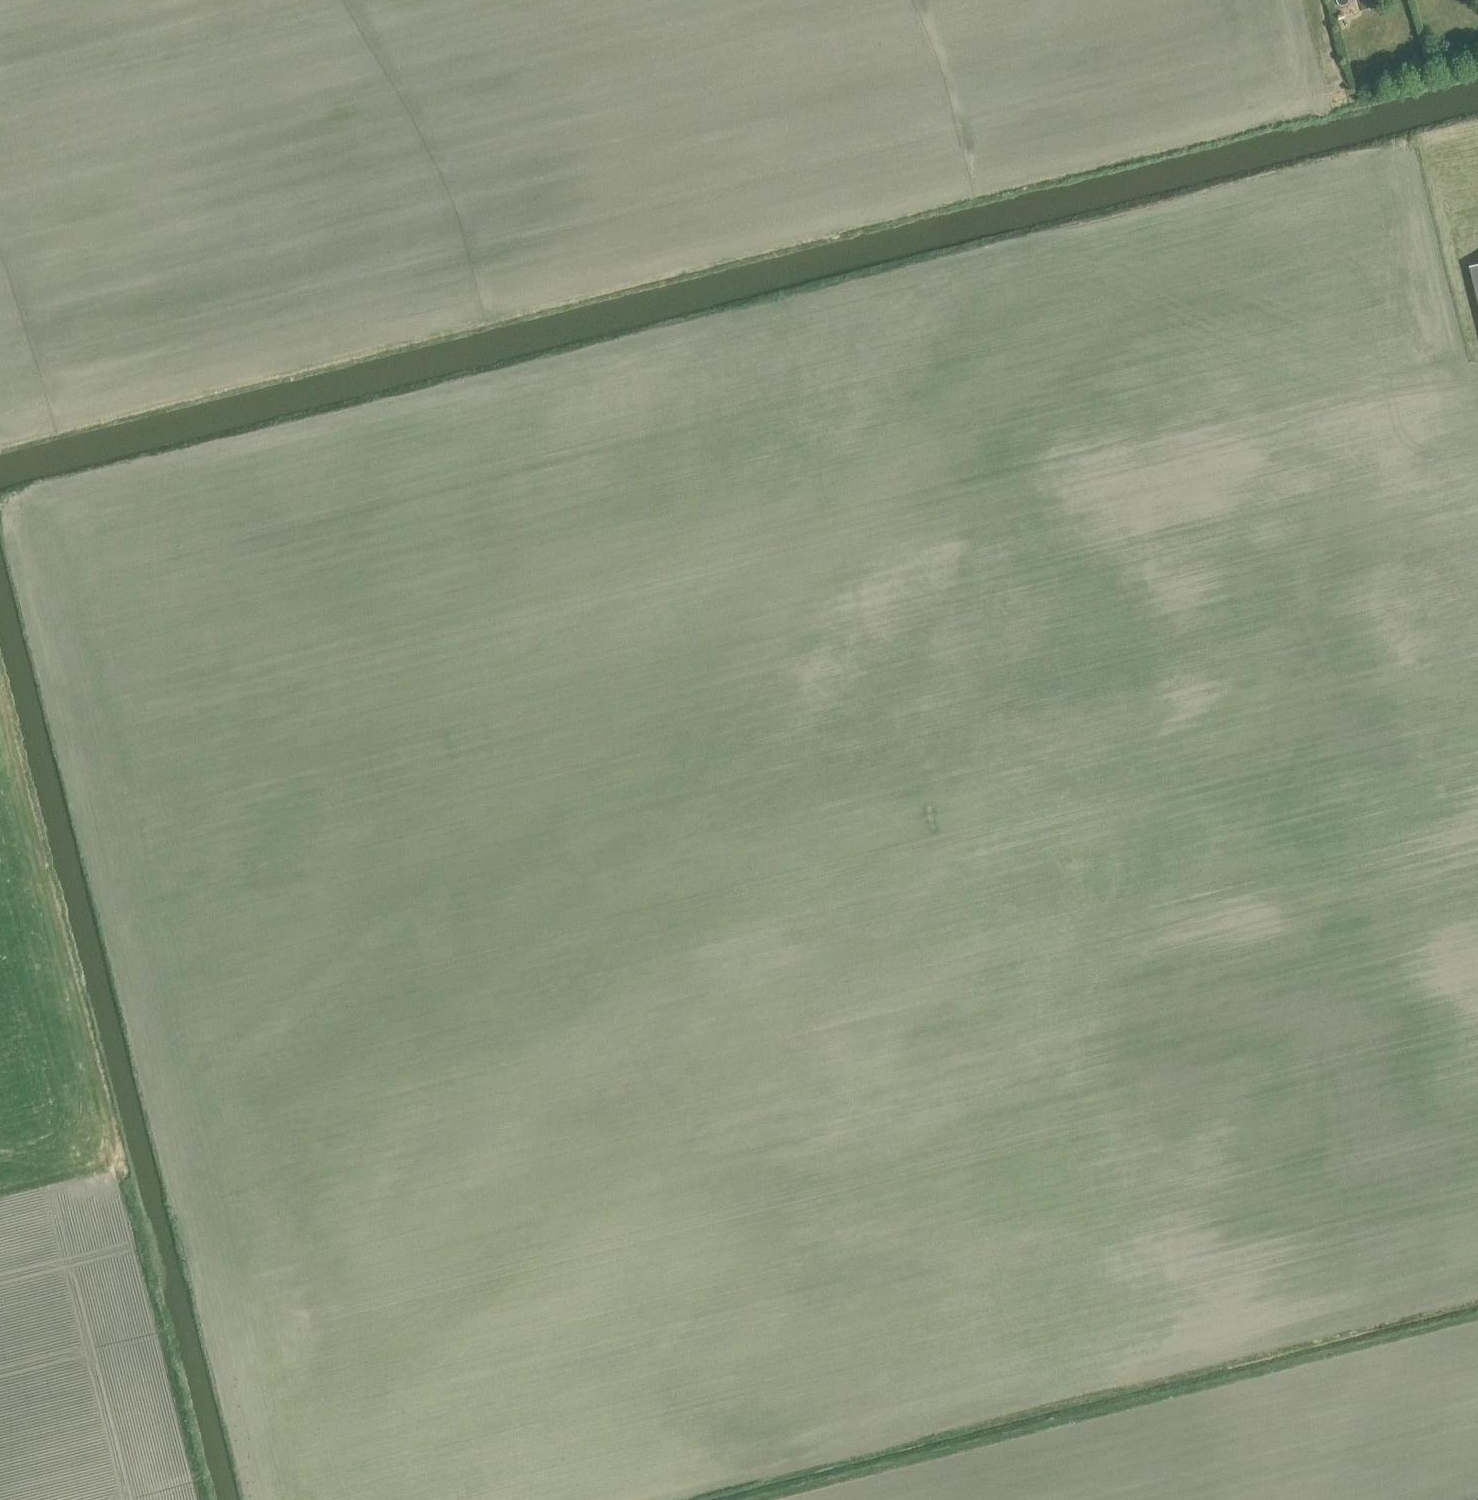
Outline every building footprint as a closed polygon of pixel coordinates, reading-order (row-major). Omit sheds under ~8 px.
[(1477,300),(1477,263),(1469,265),(1477,300)]
